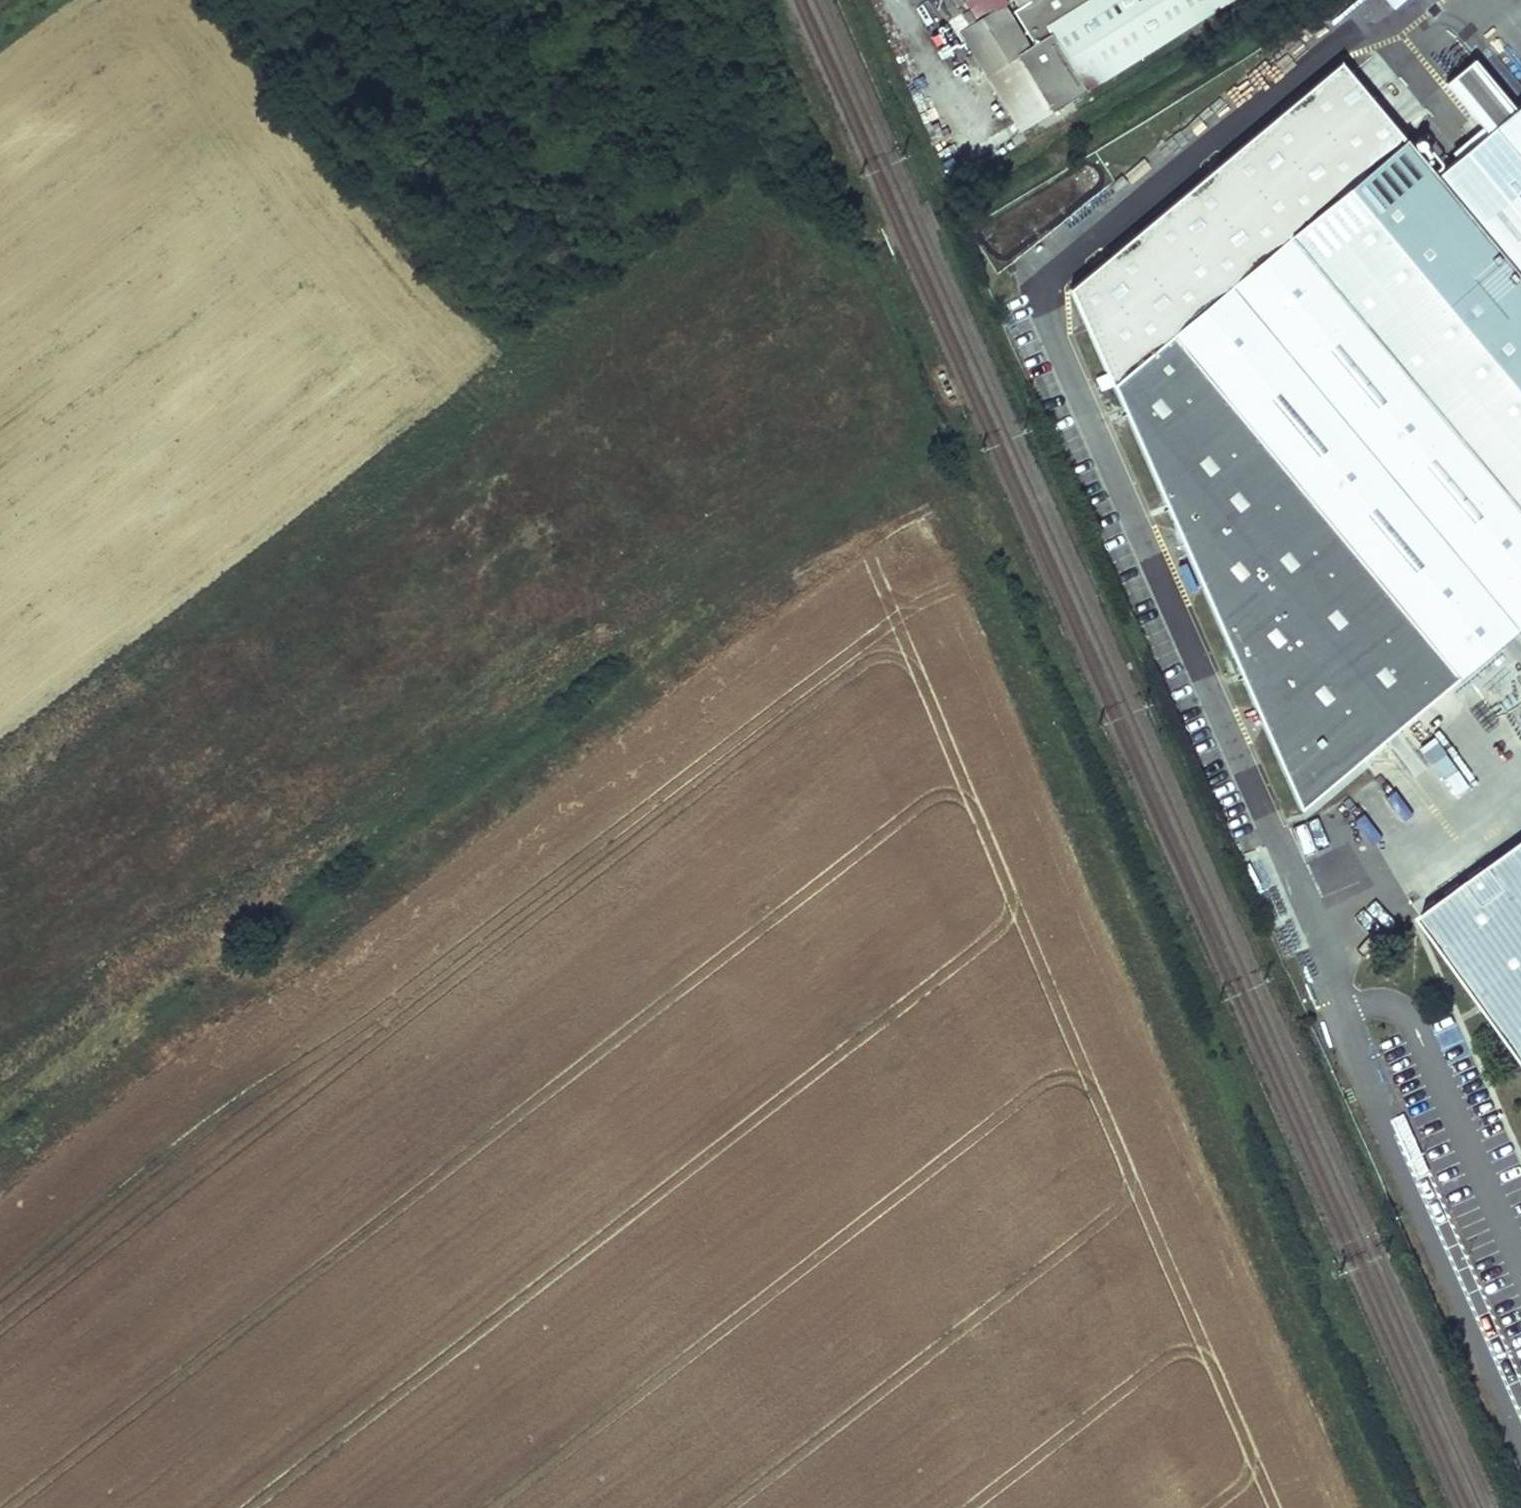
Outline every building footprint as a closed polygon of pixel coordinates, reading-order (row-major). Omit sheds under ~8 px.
[(1009,9),(1029,43),(1007,56),(1040,112),(1230,0),(1024,0),(1009,9)] [(1230,287),(1397,149),(1347,60),(1074,287),(1117,384),(1230,287)] [(1230,287),(1516,631),(1520,627),(1520,103),(1436,174),(1408,140),(1397,149),(1230,287)] [(1230,287),(1117,384),(1299,810),(1516,631),(1230,287)] [(1437,738),(1421,749),(1453,796),(1469,785),(1437,738)] [(1394,789),(1384,796),(1401,819),(1411,811),(1394,789)] [(1425,915),(1520,1048),(1520,846),(1425,915)]
